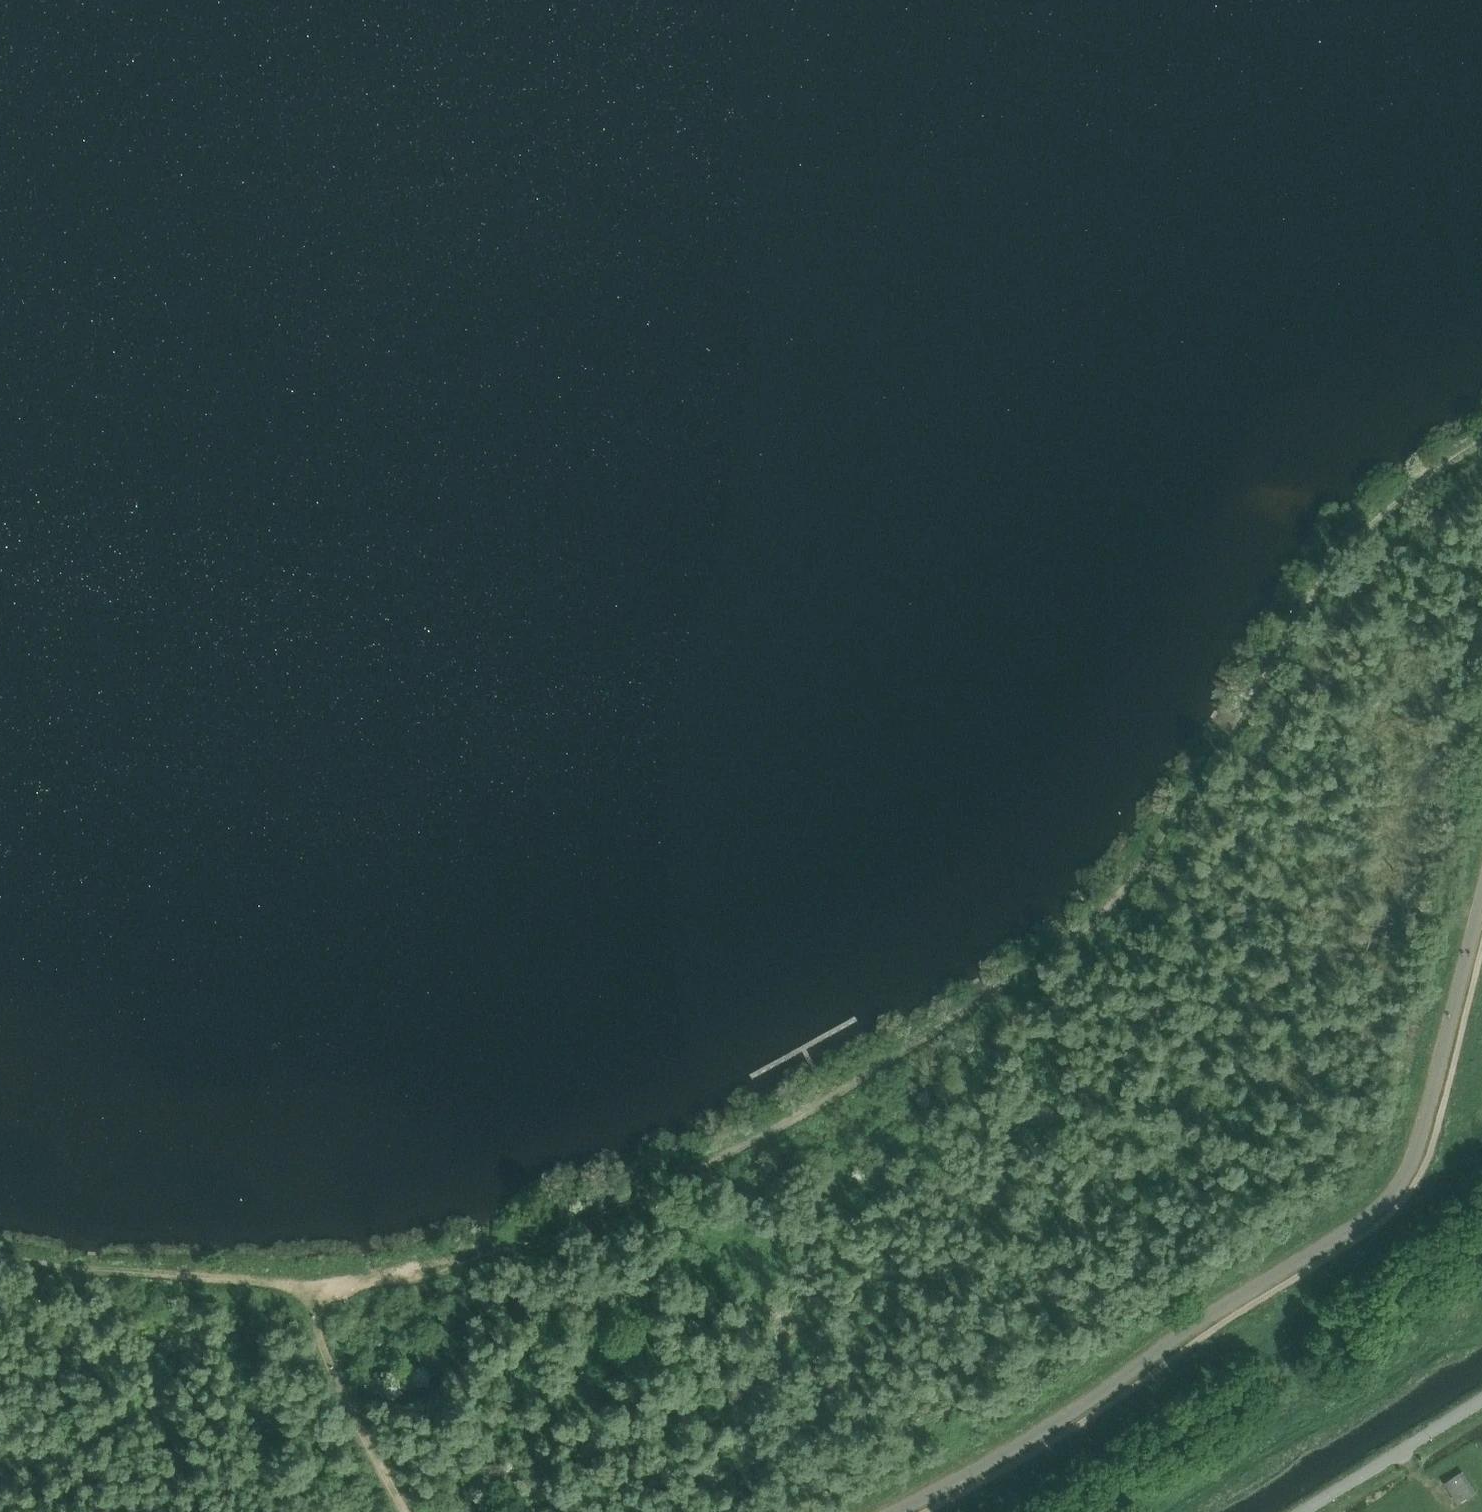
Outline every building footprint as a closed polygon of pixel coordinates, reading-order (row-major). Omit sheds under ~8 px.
[(1460,1503),(1476,1492),(1463,1471),(1446,1482),(1460,1503)]
